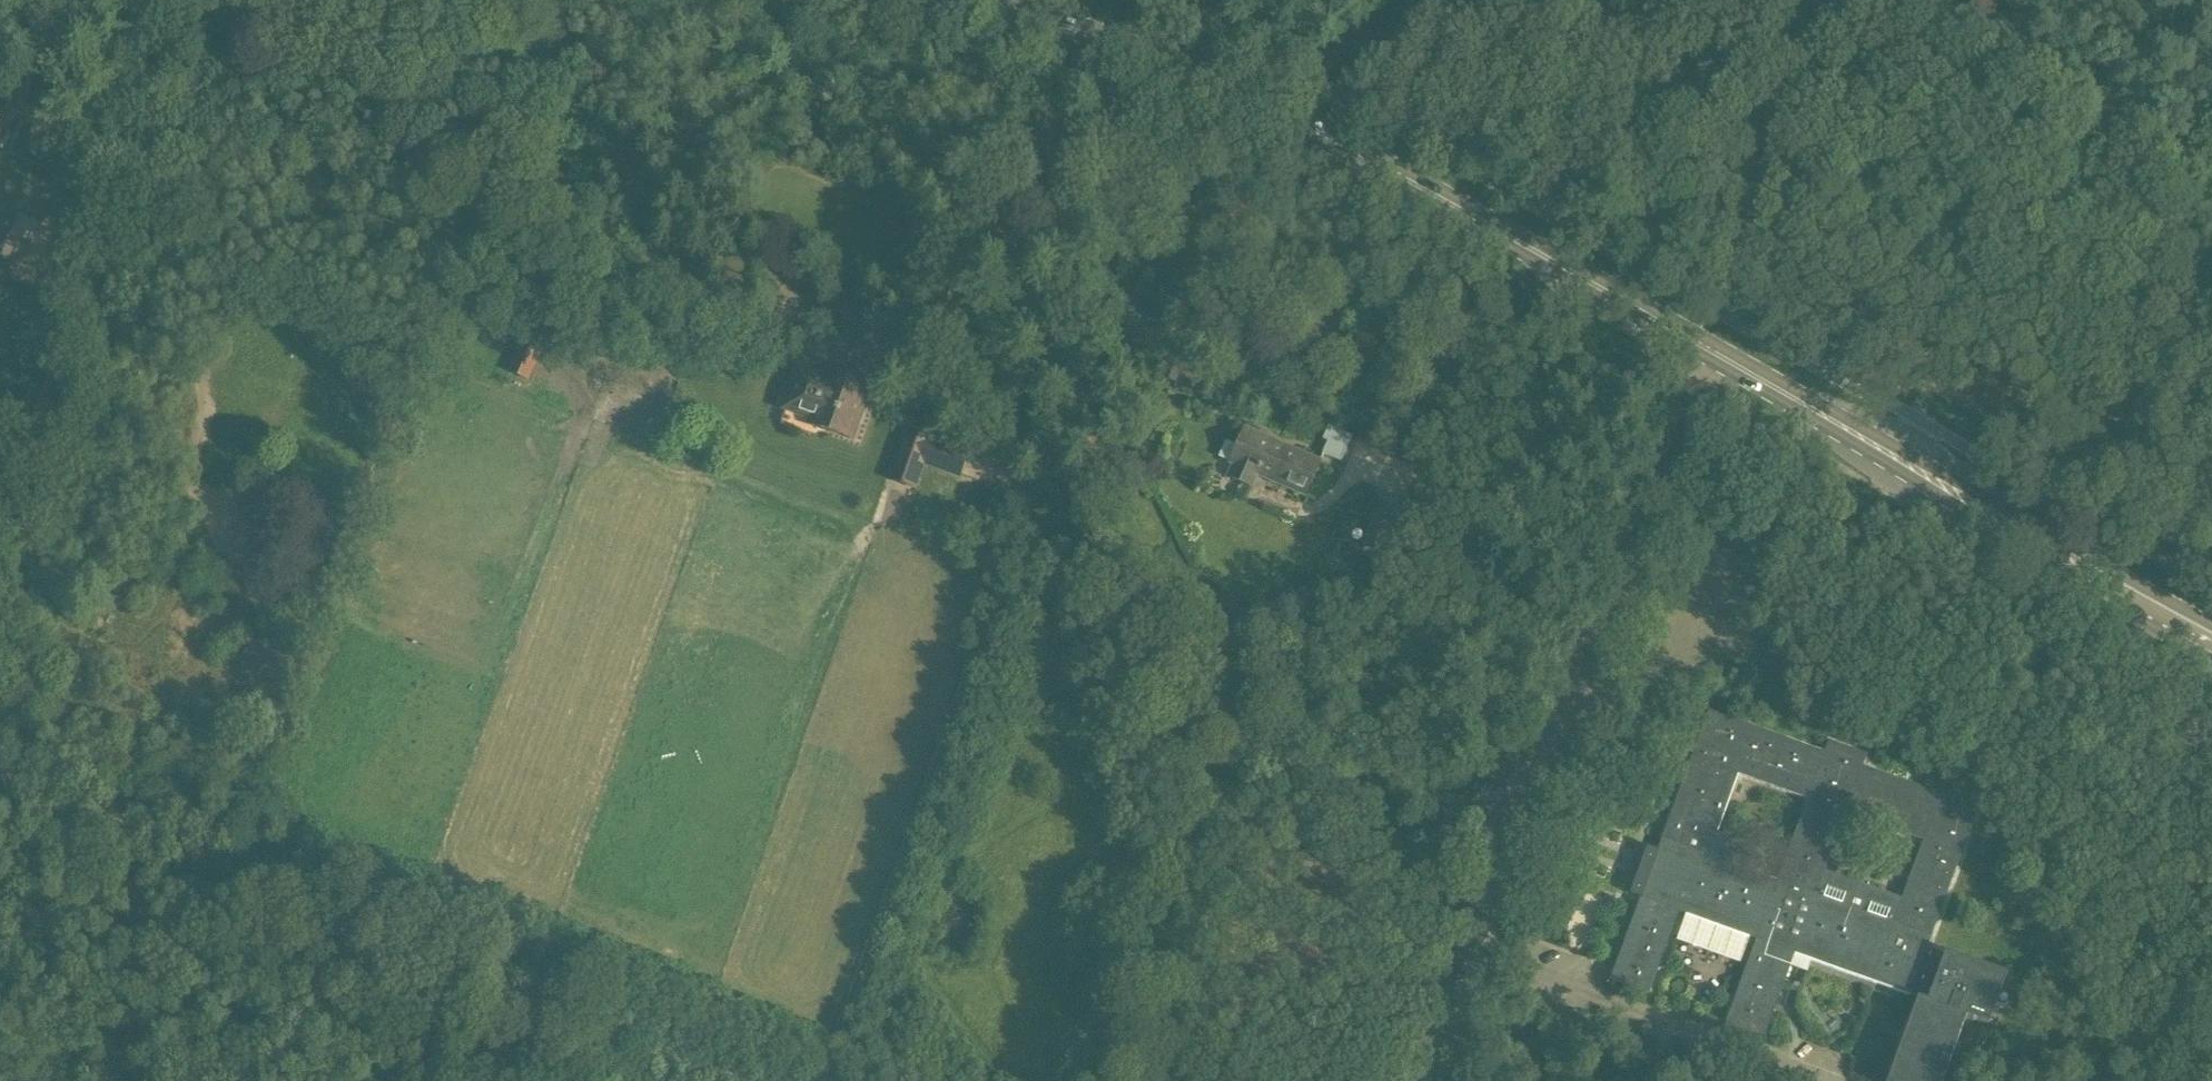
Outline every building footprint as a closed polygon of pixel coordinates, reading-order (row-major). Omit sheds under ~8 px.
[(0,205),(0,236),(12,210),(0,205)] [(529,382),(541,353),(520,344),(508,373),(529,382)] [(824,373),(797,364),(781,411),(808,420),(806,425),(853,442),(873,385),(825,369),(824,373)] [(1323,453),(1341,461),(1352,436),(1329,426),(1323,439),(1328,441),(1323,453)] [(935,437),(906,427),(890,472),(920,482),(935,437)] [(1306,496),(1320,462),(1245,430),(1231,463),(1234,465),(1229,478),(1251,487),(1257,474),(1306,496)] [(1392,514),(1375,510),(1366,548),(1383,552),(1385,546),(1398,549),(1405,522),(1391,519),(1392,514)] [(1824,753),(1709,712),(1658,851),(1647,847),(1630,894),(1641,898),(1611,981),(1648,995),(1679,912),(1758,941),(1728,1023),(1764,1036),(1794,955),(1918,1000),(1889,1080),(1943,1080),(1966,1018),(1988,1026),(1995,1007),(2000,1008),(2003,1008),(2006,1007),(2008,1005),(2009,1001),(2007,997),(2004,995),(2000,994),(2006,976),(1946,954),(1945,957),(1926,950),(1978,809),(1863,767),(1867,756),(1828,742),(1824,753)]
